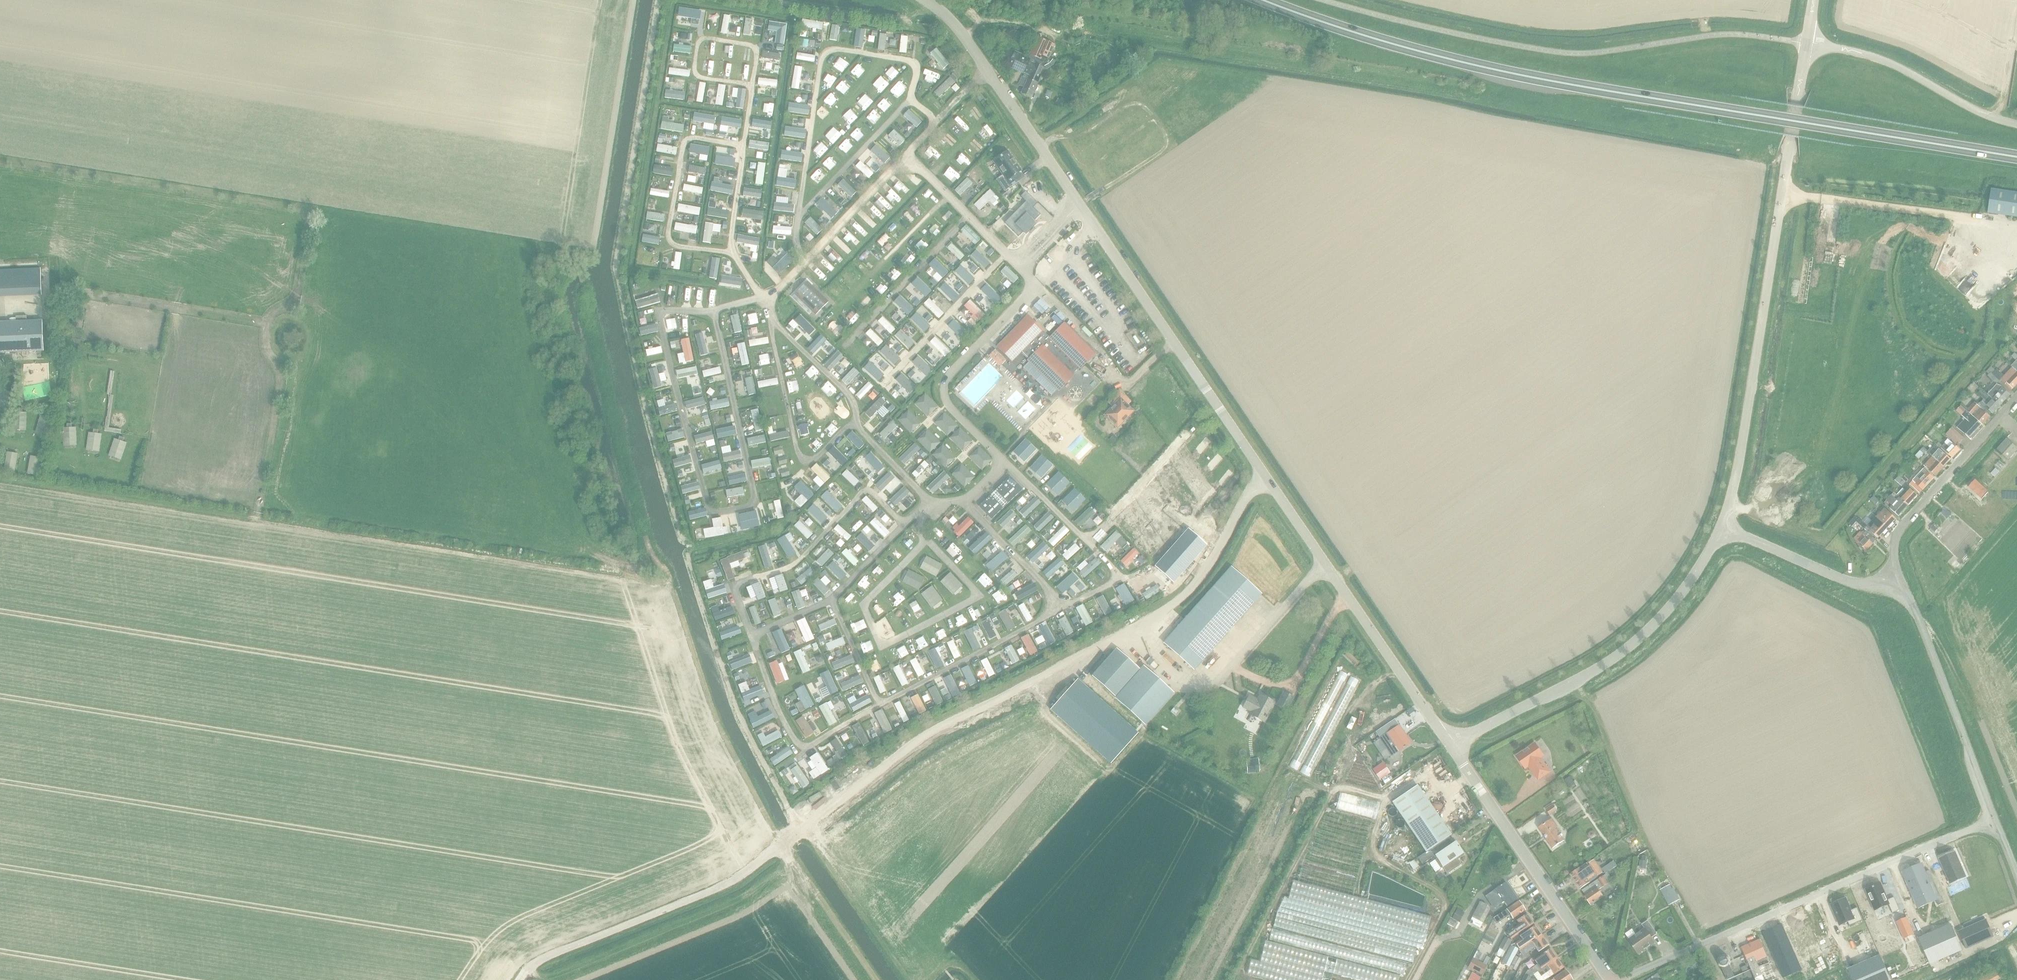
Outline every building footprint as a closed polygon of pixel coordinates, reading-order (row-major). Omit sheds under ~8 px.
[(729,28),(733,10),(726,9),(722,27),(729,28)] [(745,29),(752,30),(755,13),(747,12),(745,29)] [(804,15),(803,22),(829,23),(829,16),(804,15)] [(834,19),(832,32),(839,33),(841,20),(834,19)] [(1045,22),(1043,26),(1051,30),(1053,25),(1045,22)] [(857,38),(865,39),(866,25),(858,24),(857,38)] [(1076,28),(1075,35),(1083,36),(1084,29),(1076,28)] [(1038,38),(1032,50),(1048,57),(1053,44),(1038,38)] [(800,39),(799,46),(806,47),(808,40),(800,39)] [(933,47),(943,63),(948,59),(938,43),(933,47)] [(798,55),(816,56),(817,49),(798,48),(798,55)] [(1075,48),(1073,57),(1081,58),(1082,50),(1075,48)] [(1030,58),(1045,65),(1046,64),(1051,66),(1053,61),(1048,59),(1039,54),(1032,51),(1032,52),(1031,52),(1028,58),(1014,51),(1007,66),(1023,74),(1024,73),(1028,75),(1027,78),(1037,83),(1044,67),(1034,63),(1029,61),(1030,58)] [(858,70),(863,62),(858,59),(853,67),(858,70)] [(760,72),(759,79),(778,81),(779,75),(760,72)] [(843,74),(838,84),(846,89),(852,79),(843,74)] [(794,75),(793,83),(812,84),(813,77),(794,75)] [(882,87),(890,79),(886,76),(879,84),(882,87)] [(1037,83),(1027,78),(1021,76),(1018,84),(1023,86),(1021,93),(1031,97),(1037,83)] [(667,85),(666,93),(686,93),(686,85),(667,85)] [(830,97),(837,91),(833,87),(827,93),(830,97)] [(868,95),(860,104),(863,107),(872,99),(868,95)] [(886,106),(891,101),(885,95),(880,101),(886,106)] [(976,98),(975,99),(979,104),(984,100),(981,95),(976,98)] [(969,113),(978,105),(971,97),(962,105),(969,113)] [(876,104),(868,112),(875,119),(883,111),(876,104)] [(917,121),(923,115),(911,104),(905,109),(917,121)] [(703,129),(711,130),(712,109),(705,109),(703,129)] [(721,130),(729,131),(733,114),(725,113),(721,130)] [(771,126),(773,117),(753,113),(752,122),(771,126)] [(856,133),(864,127),(859,122),(852,128),(856,133)] [(833,139),(842,130),(838,126),(829,136),(833,139)] [(939,139),(947,130),(943,126),(934,135),(939,139)] [(992,137),(1000,131),(997,126),(989,133),(992,137)] [(848,135),(840,140),(845,147),(853,142),(848,135)] [(979,152),(988,142),(984,138),(974,148),(979,152)] [(659,139),(658,149),(678,150),(679,140),(659,139)] [(929,141),(921,148),(927,155),(935,148),(929,141)] [(829,163),(836,153),(831,150),(824,160),(829,163)] [(993,161),(1006,180),(1021,170),(1008,151),(993,161)] [(969,164),(976,157),(972,153),(965,161),(969,164)] [(956,164),(948,172),(956,178),(963,170),(956,164)] [(901,187),(909,178),(900,171),(893,181),(901,187)] [(967,172),(958,186),(964,190),(973,176),(967,172)] [(844,173),(838,180),(851,192),(857,186),(844,173)] [(778,177),(778,185),(795,185),(795,176),(778,177)] [(1035,181),(1029,186),(1037,194),(1042,190),(1035,181)] [(651,189),(670,193),(671,186),(653,182),(651,189)] [(991,184),(976,199),(982,205),(990,196),(994,199),(1000,193),(991,184)] [(925,185),(918,192),(926,200),(932,193),(925,185)] [(1991,189),(1988,213),(2016,218),(2016,193),(1991,189)] [(1036,197),(1045,209),(1054,203),(1046,190),(1036,197)] [(1037,202),(1025,191),(1020,196),(1026,201),(1004,223),(1018,236),(1040,214),(1032,207),(1037,202)] [(824,192),(816,199),(829,213),(837,206),(824,192)] [(1017,203),(1022,198),(1017,194),(1013,199),(1017,203)] [(911,214),(917,205),(913,202),(907,211),(911,214)] [(750,214),(749,225),(754,225),(754,211),(763,212),(763,208),(739,207),(739,214),(750,214)] [(862,211),(855,220),(863,226),(870,217),(862,211)] [(890,223),(899,228),(904,219),(896,214),(890,223)] [(713,237),(714,217),(706,217),(705,237),(713,237)] [(935,233),(944,224),(941,221),(932,230),(935,233)] [(883,242),(890,235),(883,229),(876,235),(883,242)] [(923,247),(930,239),(926,235),(919,243),(923,247)] [(822,253),(829,260),(838,250),(831,244),(822,253)] [(862,252),(869,257),(874,250),(867,245),(862,252)] [(682,263),(683,246),(677,246),(676,256),(673,256),(673,263),(682,263)] [(779,259),(783,263),(796,250),(791,246),(779,259)] [(909,246),(900,255),(908,262),(917,253),(909,246)] [(719,272),(720,257),(713,257),(712,272),(719,272)] [(818,273),(826,266),(819,258),(811,265),(818,273)] [(1013,279),(1020,273),(1008,260),(1002,266),(1013,279)] [(850,278),(857,269),(849,263),(842,272),(850,278)] [(0,270),(0,291),(41,289),(40,268),(0,270)] [(723,278),(738,279),(739,272),(723,271),(723,278)] [(921,273),(917,278),(929,290),(934,285),(921,273)] [(837,293),(846,282),(837,275),(829,287),(837,293)] [(875,283),(882,290),(890,282),(883,275),(875,283)] [(944,275),(938,281),(955,296),(961,290),(944,275)] [(807,281),(794,294),(815,315),(828,302),(807,281)] [(687,284),(686,301),(693,302),(695,284),(687,284)] [(868,287),(859,296),(868,305),(876,296),(868,287)] [(944,288),(937,293),(944,302),(951,297),(944,288)] [(638,301),(661,298),(660,291),(637,294),(638,301)] [(893,304),(905,315),(910,310),(898,299),(893,304)] [(745,308),(749,321),(754,319),(750,307),(745,308)] [(853,320),(861,312),(857,308),(849,316),(853,320)] [(891,329),(897,324),(885,310),(879,315),(891,329)] [(1050,338),(1027,316),(997,347),(1012,361),(1021,351),(1029,358),(1028,360),(1059,390),(1073,376),(1072,374),(1079,367),(1080,368),(1095,353),(1064,323),(1050,338)] [(834,325),(842,331),(849,324),(842,317),(834,325)] [(0,322),(0,352),(44,350),(42,320),(27,321),(16,321),(0,322)] [(702,347),(710,344),(705,329),(697,332),(702,347)] [(823,329),(810,342),(816,348),(829,335),(823,329)] [(680,348),(681,357),(695,355),(692,332),(684,333),(686,347),(680,348)] [(747,337),(739,338),(743,359),(751,358),(747,337)] [(663,340),(647,344),(649,350),(665,347),(663,340)] [(1109,359),(1119,355),(1116,346),(1106,349),(1109,359)] [(834,365),(844,354),(838,348),(828,359),(834,365)] [(1000,366),(1006,360),(995,349),(989,355),(1000,366)] [(884,369),(888,364),(876,352),(871,356),(884,369)] [(2010,367),(2016,374),(2016,356),(2016,357),(2011,353),(2008,356),(2013,361),(2008,366),(2010,367)] [(652,362),(653,367),(667,365),(666,359),(652,362)] [(704,365),(705,371),(723,367),(722,361),(704,365)] [(856,361),(845,373),(852,379),(862,367),(856,361)] [(681,373),(699,369),(698,364),(680,369),(681,373)] [(2003,374),(1997,369),(1995,371),(1991,367),(1986,372),(1996,382),(1998,380),(2009,391),(2016,382),(2016,374),(2010,367),(2003,374)] [(862,394),(875,381),(871,376),(858,390),(862,394)] [(1993,389),(1988,394),(1980,387),(1978,389),(1980,391),(1980,390),(1987,396),(1998,406),(2007,396),(1998,387),(1995,391),(1993,389)] [(1998,406),(1987,396),(1980,390),(1980,391),(1977,394),(1984,400),(1980,404),(1991,414),(1998,406)] [(1134,411),(1120,398),(1104,415),(1117,428),(1134,411)] [(754,404),(756,425),(764,425),(761,403),(754,404)] [(1971,403),(1967,408),(1962,403),(1960,405),(1959,407),(1964,411),(1980,425),(1987,417),(1971,403)] [(1980,425),(1964,411),(1959,407),(1956,410),(1961,415),(1959,416),(1963,419),(1955,428),(1967,439),(1980,425)] [(880,429),(886,434),(899,421),(894,415),(880,429)] [(79,421),(65,422),(66,440),(79,440),(79,421)] [(738,431),(737,422),(720,423),(720,432),(738,431)] [(94,426),(88,441),(100,445),(105,430),(94,426)] [(1952,427),(1946,434),(1956,443),(1958,441),(1959,442),(1963,438),(1952,427)] [(768,430),(750,432),(750,441),(769,439),(768,430)] [(1156,435),(1163,445),(1169,441),(1162,431),(1156,435)] [(1079,433),(1069,448),(1083,457),(1095,438),(1085,432),(1083,436),(1079,433)] [(117,433),(111,449),(122,453),(127,437),(117,433)] [(1028,434),(1013,451),(1020,457),(1035,440),(1028,434)] [(1117,438),(1113,435),(1109,439),(1113,443),(1117,438)] [(901,451),(908,460),(922,448),(915,439),(901,451)] [(1124,440),(1117,443),(1120,449),(1127,446),(1124,440)] [(1956,450),(1945,440),(1943,443),(1943,444),(1941,447),(1940,445),(1938,447),(1949,458),(1956,450)] [(2005,462),(2016,450),(2004,440),(1994,452),(2005,462)] [(1928,452),(1933,446),(1928,441),(1923,447),(1915,456),(1918,459),(1926,450),(1928,452)] [(1040,450),(1029,466),(1035,470),(1046,455),(1040,450)] [(1932,457),(1942,466),(1948,460),(1937,450),(1932,457)] [(1134,451),(1128,456),(1132,460),(1138,455),(1134,451)] [(784,460),(785,465),(797,461),(795,456),(784,460)] [(1934,475),(1942,466),(1932,457),(1929,459),(1923,466),(1934,475)] [(709,471),(724,467),(723,462),(707,466),(709,471)] [(891,466),(876,479),(882,485),(896,472),(891,466)] [(930,480),(935,485),(951,472),(945,466),(930,480)] [(730,470),(732,476),(749,473),(748,467),(730,470)] [(1994,477),(1999,471),(1995,468),(1990,473),(1994,477)] [(1931,478),(1922,469),(1908,484),(1918,493),(1931,478)] [(1010,476),(979,506),(991,518),(1022,489),(1010,476)] [(1902,486),(1905,483),(1898,477),(1895,480),(1902,486)] [(799,480),(792,482),(796,503),(803,502),(799,480)] [(1971,480),(1965,487),(1974,495),(1979,499),(1985,492),(1980,488),(1971,480)] [(744,482),(728,485),(730,492),(745,489),(744,482)] [(893,493),(899,499),(910,488),(905,482),(893,493)] [(1069,506),(1083,492),(1077,486),(1063,500),(1069,506)] [(1896,497),(1906,506),(1915,496),(1909,490),(1905,494),(1902,491),(1896,497)] [(1171,541),(1181,531),(1145,493),(1135,503),(1171,541)] [(1906,506),(1896,497),(1892,493),(1891,495),(1890,494),(1885,499),(1885,500),(1883,503),(1897,516),(1906,506)] [(775,495),(779,513),(785,511),(782,494),(775,495)] [(1874,495),(1870,499),(1876,504),(1879,500),(1874,495)] [(821,518),(826,513),(815,500),(810,504),(821,518)] [(911,514),(921,506),(916,500),(906,509),(911,514)] [(1087,525),(1096,515),(1094,512),(1098,508),(1091,502),(1077,516),(1087,525)] [(1003,521),(1016,510),(1012,505),(999,516),(1003,521)] [(1875,518),(1886,528),(1894,520),(1883,509),(1875,518)] [(1945,509),(1942,513),(1947,518),(1950,513),(1945,509)] [(1181,530),(1190,523),(1182,513),(1173,520),(1181,530)] [(842,532),(844,531),(848,535),(853,530),(840,518),(834,524),(842,532)] [(1876,539),(1886,528),(1875,518),(1871,523),(1869,521),(1867,523),(1868,524),(1867,526),(1863,522),(1860,525),(1865,530),(1864,531),(1865,532),(1866,532),(1867,530),(1876,539)] [(713,523),(696,526),(697,532),(714,529),(713,523)] [(1933,523),(1929,527),(1933,532),(1938,527),(1933,523)] [(1118,525),(1103,541),(1109,547),(1119,536),(1123,540),(1128,535),(1118,525)] [(979,526),(967,538),(973,543),(985,531),(979,526)] [(1187,529),(1154,566),(1172,583),(1206,545),(1187,529)] [(1874,540),(1866,532),(1865,532),(1864,531),(1863,532),(1862,531),(1861,532),(1860,531),(1858,533),(1852,539),(1864,551),(1874,540)] [(1069,555),(1081,543),(1076,537),(1064,549),(1069,555)] [(1122,556),(1127,561),(1140,547),(1134,542),(1122,556)] [(935,552),(927,560),(938,571),(946,563),(935,552)] [(1051,572),(1067,558),(1061,552),(1045,565),(1051,572)] [(1003,566),(1010,560),(1007,557),(1000,563),(1003,566)] [(731,573),(736,571),(733,563),(727,565),(731,573)] [(918,564),(909,573),(920,582),(928,573),(918,564)] [(1002,574),(1006,579),(1020,569),(1016,564),(1002,574)] [(954,588),(963,580),(951,567),(943,575),(954,588)] [(1261,594),(1230,567),(1164,642),(1194,669),(1261,594)] [(1129,577),(1118,581),(1126,599),(1136,595),(1129,577)] [(924,586),(934,601),(943,595),(933,580),(924,586)] [(708,585),(710,591),(728,588),(727,581),(708,585)] [(1105,590),(1099,593),(1107,609),(1113,606),(1105,590)] [(775,612),(783,609),(777,593),(769,596),(775,612)] [(1028,617),(1033,614),(1024,598),(1019,601),(1028,617)] [(1085,620),(1093,617),(1085,599),(1077,602),(1085,620)] [(1060,614),(1066,629),(1074,626),(1068,611),(1060,614)] [(722,626),(723,632),(741,629),(740,622),(722,626)] [(1047,623),(1041,625),(1047,641),(1053,639),(1047,623)] [(936,642),(929,646),(937,662),(944,659),(936,642)] [(1115,696),(1140,668),(1116,648),(1092,675),(1115,696)] [(749,650),(732,654),(733,660),(750,656),(749,650)] [(821,654),(816,656),(818,662),(824,660),(821,654)] [(786,657),(780,658),(779,655),(772,657),(777,678),(790,675),(786,657)] [(902,681),(909,678),(902,660),(895,662),(902,681)] [(1115,697),(1146,724),(1173,693),(1142,666),(1115,697)] [(824,670),(826,675),(820,678),(826,691),(837,686),(830,667),(824,670)] [(1352,674),(1346,686),(1352,689),(1358,678),(1352,674)] [(931,683),(937,699),(947,695),(941,679),(931,683)] [(761,680),(744,687),(747,693),(763,686),(761,680)] [(1078,680),(1051,709),(1111,763),(1138,733),(1078,680)] [(1293,697),(1283,692),(1277,704),(1287,709),(1293,697)] [(1243,707),(1251,711),(1249,714),(1264,722),(1275,702),(1260,694),(1257,699),(1249,695),(1243,707)] [(1172,714),(1177,719),(1181,714),(1176,710),(1172,714)] [(755,724),(774,717),(772,711),(753,718),(755,724)] [(767,730),(765,726),(759,729),(764,740),(784,732),(781,725),(767,730)] [(1399,725),(1374,742),(1385,759),(1410,743),(1402,731),(1403,731),(1399,725)] [(1588,752),(1595,749),(1592,741),(1584,744),(1588,752)] [(1544,756),(1535,742),(1516,755),(1526,769),(1528,767),(1538,780),(1551,772),(1541,758),(1544,756)] [(791,743),(774,750),(777,757),(794,750),(791,743)] [(1255,759),(1246,760),(1247,773),(1256,773),(1255,759)] [(817,773),(825,765),(820,760),(813,768),(817,773)] [(1372,769),(1383,785),(1393,778),(1389,773),(1390,772),(1382,762),(1372,769)] [(1564,780),(1570,788),(1575,784),(1570,776),(1564,780)] [(1453,842),(1448,836),(1451,835),(1417,785),(1392,802),(1426,852),(1421,854),(1425,860),(1434,855),(1437,858),(1435,860),(1440,868),(1442,867),(1447,874),(1461,864),(1458,859),(1464,854),(1455,841),(1453,842)] [(794,786),(789,789),(793,794),(798,791),(794,786)] [(1336,808),(1375,819),(1379,803),(1340,793),(1336,808)] [(1550,816),(1558,810),(1553,804),(1545,809),(1550,816)] [(1272,928),(1412,964),(1417,948),(1420,948),(1428,934),(1427,933),(1431,916),(1353,896),(1372,820),(1329,809),(1317,829),(1315,831),(1313,837),(1293,880),(1288,898),(1284,896),(1277,912),(1272,928)] [(1553,816),(1538,826),(1552,847),(1564,838),(1556,826),(1558,825),(1553,816)] [(1955,851),(1939,858),(1950,884),(1966,877),(1955,851)] [(1409,863),(1413,870),(1419,866),(1414,859),(1409,863)] [(1646,869),(1647,861),(1640,860),(1639,868),(1646,869)] [(1590,881),(1598,876),(1588,862),(1570,874),(1580,888),(1590,881)] [(1607,872),(1613,868),(1611,864),(1603,870),(1605,873),(1607,872)] [(1921,865),(1905,872),(1916,899),(1933,892),(1938,905),(1944,903),(1930,870),(1924,872),(1921,865)] [(1608,872),(1614,868),(1613,868),(1607,872),(1605,873),(1582,889),(1585,894),(1584,895),(1590,904),(1604,895),(1600,889),(1603,887),(1613,880),(1608,872)] [(1495,889),(1485,896),(1493,908),(1503,901),(1506,905),(1517,898),(1505,881),(1495,888),(1495,889)] [(1880,883),(1866,889),(1875,910),(1889,904),(1892,913),(1899,910),(1894,897),(1888,900),(1880,883)] [(1669,884),(1660,889),(1668,905),(1679,899),(1672,887),(1671,888),(1669,884)] [(1845,898),(1831,904),(1840,925),(1848,922),(1849,926),(1862,920),(1857,907),(1851,910),(1845,898)] [(1513,916),(1525,908),(1519,899),(1494,916),(1498,922),(1511,913),(1513,916)] [(1480,901),(1469,922),(1473,924),(1476,919),(1483,923),(1485,920),(1493,913),(1490,909),(1480,901)] [(1457,909),(1452,918),(1458,921),(1462,912),(1457,909)] [(1520,923),(1508,931),(1511,937),(1534,922),(1527,912),(1517,919),(1520,923)] [(1906,917),(1896,922),(1904,938),(1914,934),(1906,917)] [(1448,924),(1456,928),(1459,922),(1451,918),(1448,924)] [(1986,919),(1958,931),(1966,948),(1993,937),(1986,919)] [(1625,933),(1629,939),(1638,954),(1655,942),(1651,937),(1657,934),(1648,920),(1642,924),(1645,928),(1636,934),(1632,929),(1625,933)] [(1781,923),(1763,932),(1783,978),(1802,969),(1781,923)] [(1952,923),(1920,937),(1931,964),(1963,950),(1952,923)] [(1519,949),(1542,933),(1535,924),(1518,935),(1520,938),(1516,941),(1520,947),(1519,948),(1519,949)] [(1269,939),(1403,975),(1406,964),(1272,929),(1269,939)] [(1542,933),(1519,949),(1522,953),(1535,945),(1538,950),(1548,943),(1542,933)] [(1505,952),(1511,940),(1504,937),(1499,948),(1496,955),(1502,958),(1505,952)] [(1776,978),(1769,962),(1759,967),(1756,961),(1767,956),(1759,939),(1740,948),(1750,970),(1753,979),(1750,979),(1772,979),(1776,978)] [(1269,979),(1398,979),(1399,976),(1265,940),(1260,962),(1250,959),(1247,974),(1269,979)] [(1510,945),(1502,963),(1509,967),(1518,949),(1510,945)] [(1557,956),(1551,946),(1534,957),(1538,962),(1529,968),(1530,969),(1526,971),(1522,979),(1529,979),(1530,977),(1537,972),(1536,971),(1557,956)] [(1809,959),(1814,970),(1836,960),(1832,949),(1809,959)] [(1717,960),(1717,961),(1717,962),(1717,963),(1718,964),(1718,965),(1719,965),(1719,966),(1720,967),(1721,967),(1726,979),(1735,976),(1729,964),(1730,964),(1730,963),(1730,962),(1730,961),(1730,960),(1730,959),(1730,958),(1729,957),(1729,956),(1728,956),(1727,955),(1726,954),(1725,954),(1724,954),(1723,954),(1722,954),(1721,955),(1720,955),(1719,956),(1718,957),(1718,958),(1717,959),(1717,960)] [(1848,969),(1853,979),(1891,979),(1880,955),(1848,969)] [(1515,970),(1521,959),(1515,956),(1509,967),(1515,970)] [(1544,978),(1553,972),(1554,972),(1564,966),(1557,956),(1536,971),(1537,972),(1539,971),(1541,974),(1544,978)] [(1480,972),(1484,965),(1471,958),(1467,964),(1480,972)] [(1621,968),(1617,963),(1612,966),(1616,971),(1621,968)] [(1572,977),(1566,968),(1549,979),(1568,979),(1572,977)] [(1977,979),(2000,979),(1995,970),(1977,979)]
